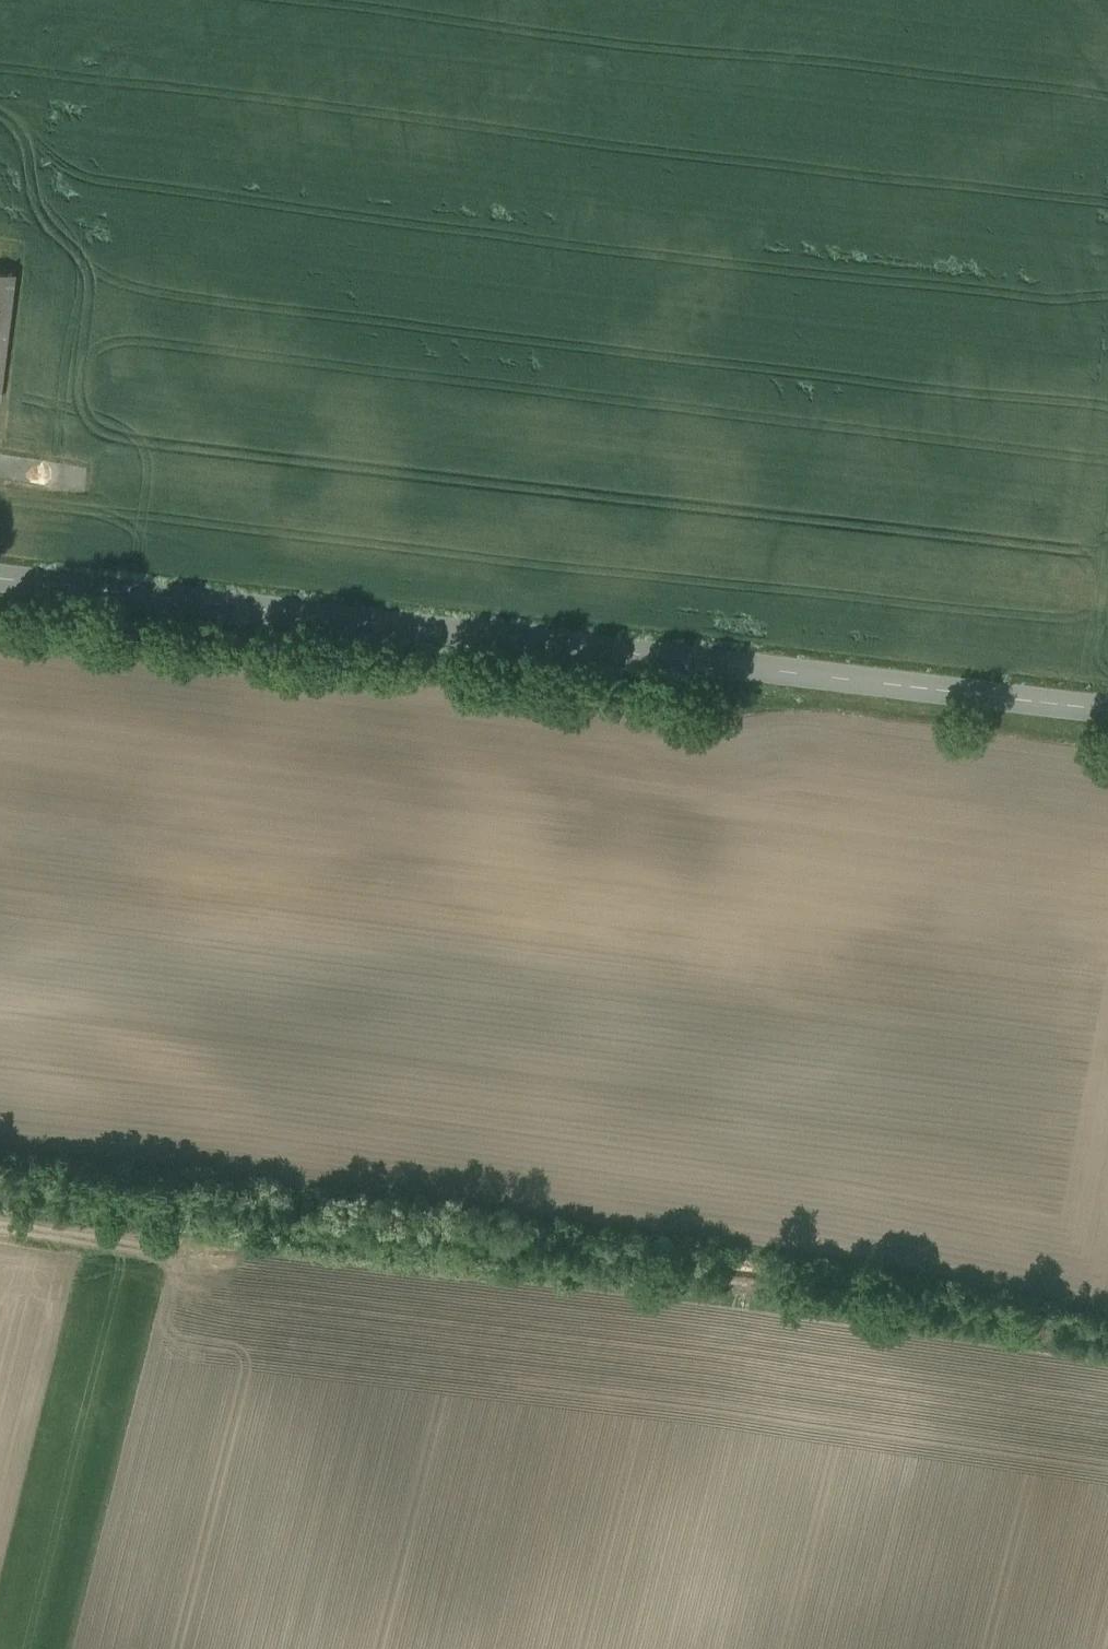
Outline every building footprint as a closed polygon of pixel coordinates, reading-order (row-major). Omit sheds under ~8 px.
[(0,273),(0,399),(15,274),(0,273)]
